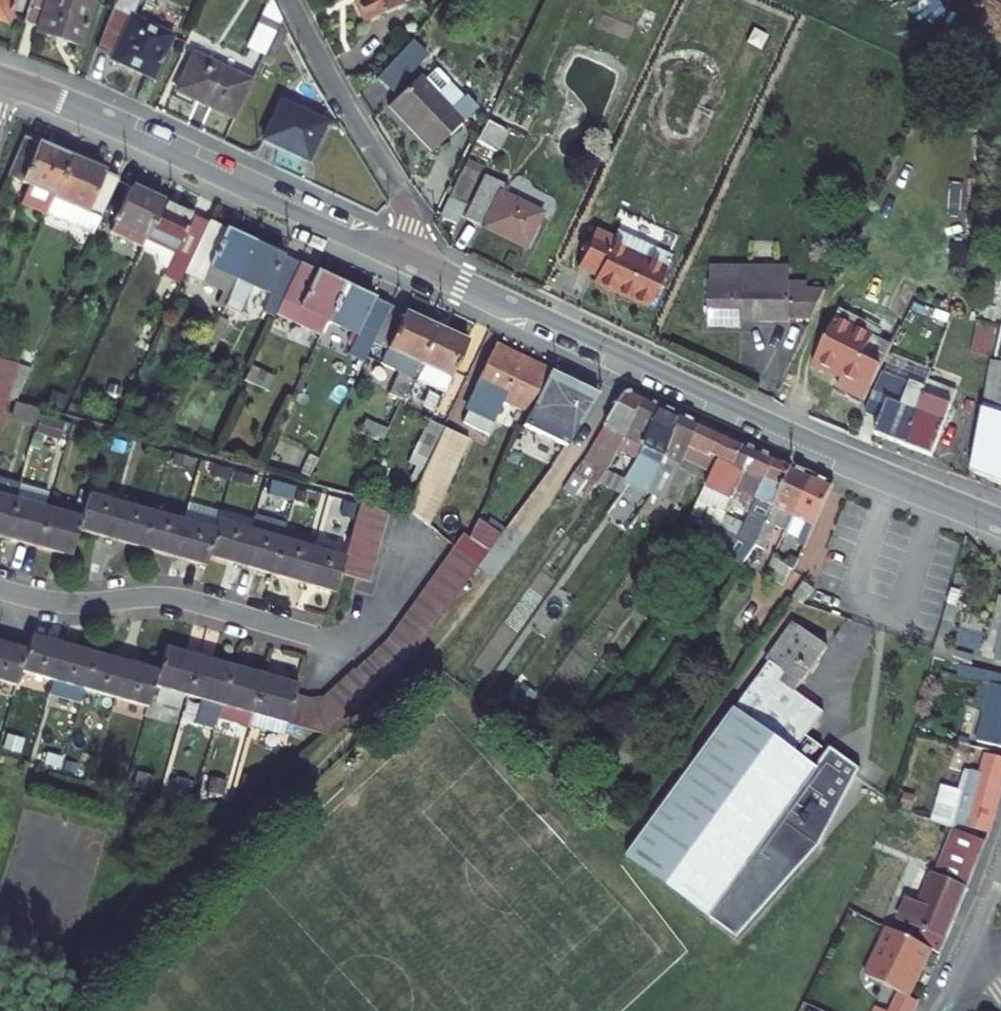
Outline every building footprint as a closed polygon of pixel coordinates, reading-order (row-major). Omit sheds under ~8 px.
[(15,26),(23,0),(0,0),(0,22),(15,26)] [(30,27),(46,31),(44,38),(65,45),(87,51),(101,6),(83,1),(81,7),(58,0),(38,0),(30,27)] [(104,50),(123,57),(120,64),(140,70),(160,78),(175,37),(135,23),(144,0),(122,0),(104,50)] [(395,0),(349,0),(366,32),(402,13),(395,0)] [(251,73),(260,76),(281,26),(269,5),(249,54),(257,57),(251,73)] [(376,78),(391,92),(427,54),(411,40),(376,78)] [(250,91),(196,64),(181,95),(208,108),(235,122),(250,91)] [(437,85),(424,98),(417,91),(389,118),(431,162),(472,123),(437,85)] [(330,128),(284,108),(268,144),(295,156),(314,164),(330,128)] [(488,124),(478,141),(496,151),(506,134),(488,124)] [(43,222),(67,163),(52,157),(22,145),(5,183),(26,192),(18,212),(43,222)] [(90,172),(67,163),(43,222),(90,240),(116,182),(90,172)] [(494,184),(475,228),(510,244),(532,253),(546,220),(507,203),(512,192),(494,184)] [(140,251),(144,243),(160,206),(146,200),(129,192),(108,236),(140,251)] [(174,252),(190,260),(205,226),(184,217),(160,206),(144,243),(173,256),(174,252)] [(449,208),(439,232),(457,240),(468,216),(449,208)] [(231,238),(205,226),(190,260),(189,262),(235,283),(252,247),(231,238)] [(608,236),(592,274),(616,284),(613,291),(638,302),(661,312),(680,268),(658,258),(608,236)] [(252,247),(235,283),(281,304),(297,268),(276,258),(252,247)] [(796,328),(818,326),(836,288),(814,290),(813,281),(796,283),(795,266),(714,273),(718,337),(789,331),(797,331),(796,328)] [(320,278),(297,268),(281,304),(272,323),(316,344),(324,325),(341,288),(320,278)] [(324,325),(362,342),(374,348),(391,311),(373,303),(361,297),(341,288),(324,325)] [(1000,325),(1000,310),(976,307),(972,354),(992,356),(995,325),(1000,325)] [(416,323),(391,311),(374,348),(369,358),(400,372),(389,395),(405,402),(418,373),(437,332),(416,323)] [(899,347),(843,318),(819,363),(841,374),(842,372),(846,374),(850,376),(844,386),(871,401),(899,347)] [(455,340),(437,332),(418,373),(424,376),(421,384),(446,395),(468,346),(455,340)] [(504,358),(506,353),(494,347),(492,352),(504,358)] [(345,374),(352,377),(360,381),(369,358),(356,352),(345,374)] [(471,405),(496,417),(502,404),(523,414),(544,372),(526,363),(509,354),(506,359),(504,358),(492,352),(473,389),(477,391),(471,405)] [(7,399),(17,364),(0,358),(0,424),(7,399)] [(969,482),(1000,493),(1000,374),(969,482)] [(564,443),(580,411),(574,408),(582,392),(573,387),(561,381),(537,429),(564,443)] [(473,389),(467,403),(471,405),(477,391),(473,389)] [(574,408),(580,411),(588,395),(582,392),(574,408)] [(940,396),(931,414),(910,458),(937,470),(965,406),(940,396)] [(608,475),(627,440),(648,401),(641,398),(640,397),(629,397),(623,402),(586,463),(608,475)] [(910,458),(931,414),(893,398),(889,407),(874,401),(865,422),(880,429),(874,443),(885,447),(910,458)] [(648,401),(627,440),(644,449),(665,409),(657,405),(648,401)] [(34,426),(38,410),(14,404),(10,420),(34,426)] [(665,409),(644,449),(626,485),(645,495),(665,459),(680,434),(676,432),(684,418),(676,414),(665,409)] [(670,483),(680,466),(704,427),(695,423),(684,418),(676,432),(680,434),(665,459),(645,495),(655,500),(659,502),(670,483)] [(60,436),(61,420),(38,419),(37,435),(60,436)] [(419,454),(435,461),(449,430),(433,423),(419,454)] [(670,483),(690,493),(721,435),(704,427),(680,466),(670,483)] [(699,524),(703,526),(730,476),(745,446),(732,440),(721,435),(690,493),(679,513),(699,524)] [(745,446),(730,476),(758,490),(774,460),(757,452),(745,446)] [(763,520),(792,468),(783,464),(774,460),(758,490),(753,498),(732,536),(749,545),(763,520)] [(596,474),(584,466),(569,491),(582,498),(596,474)] [(792,468),(763,520),(749,545),(747,549),(754,553),(770,525),(782,532),(791,516),(812,478),(801,472),(792,468)] [(793,538),(782,532),(766,560),(785,570),(832,487),(822,482),(812,478),(791,516),(802,522),(793,538)] [(0,480),(0,540),(71,561),(79,534),(207,572),(209,564),(293,590),(304,549),(286,544),(289,534),(224,514),(218,532),(90,494),(82,520),(15,500),(19,486),(0,480)] [(347,563),(342,578),(373,587),(393,518),(363,509),(347,563)] [(682,549),(702,563),(721,536),(703,526),(699,524),(682,549)] [(289,534),(286,544),(304,549),(317,554),(320,543),(289,534)] [(459,553),(484,570),(492,557),(467,541),(459,553)] [(342,578),(347,563),(317,554),(304,549),(293,590),(315,596),(335,602),(342,578)] [(300,697),(290,729),(333,741),(391,686),(418,660),(484,570),(459,553),(392,641),(325,704),(300,697)] [(806,592),(796,586),(786,601),(798,606),(806,592)] [(769,666),(659,833),(639,864),(722,919),(734,900),(759,917),(833,804),(810,788),(822,770),(811,762),(822,746),(809,737),(825,713),(795,693),(823,650),(788,627),(764,663),(769,666)] [(1000,667),(1000,631),(990,663),(1000,667)] [(23,694),(27,679),(154,716),(160,695),(224,714),(220,727),(249,735),(264,683),(171,656),(165,678),(39,641),(35,655),(0,645),(0,687),(23,694)] [(951,667),(947,683),(978,691),(965,740),(1000,749),(1000,679),(951,667)] [(290,729),(300,697),(301,693),(282,688),(264,683),(249,735),(285,746),(290,729)] [(985,835),(1000,771),(1000,764),(975,758),(970,780),(975,781),(971,794),(942,787),(933,823),(985,835)] [(928,955),(936,958),(975,874),(982,849),(949,837),(916,909),(905,904),(897,923),(917,932),(911,947),(928,955)] [(928,955),(911,947),(884,934),(861,985),(887,997),(881,1010),(912,1010),(913,1007),(905,1004),(928,955)]
